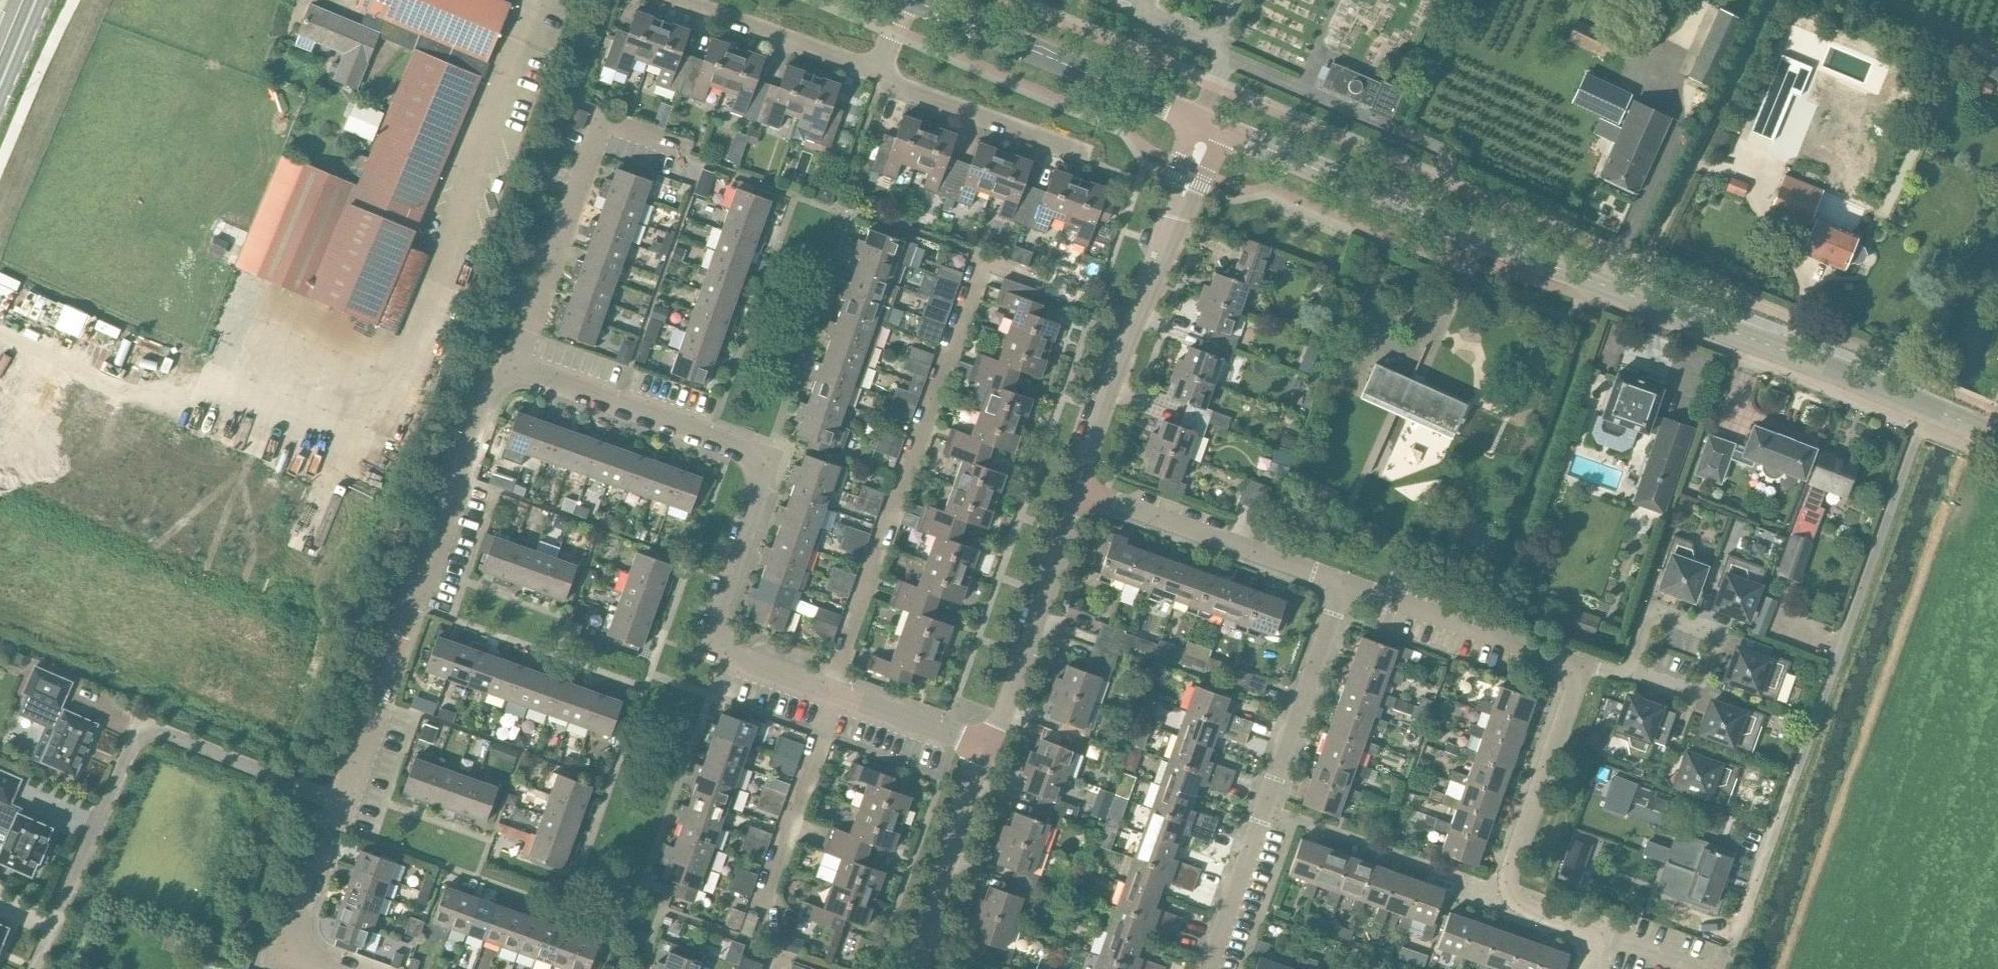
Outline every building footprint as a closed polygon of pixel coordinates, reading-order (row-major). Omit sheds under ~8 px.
[(235,263),(257,272),(256,275),(375,326),(409,246),(416,229),(481,75),(511,3),(503,0),(360,0),(357,7),(367,11),(361,25),(310,3),(297,35),(298,35),(294,45),(310,51),(314,42),(343,54),(332,79),(337,81),(357,89),(365,69),(379,36),(410,49),(413,50),(382,122),(357,183),(304,161),(282,152),(248,232),(235,263)] [(1703,110),(1713,90),(1710,89),(1723,60),(1721,59),(1741,18),(1721,7),(1701,49),(1703,50),(1690,79),(1686,95),(1687,103),(1691,105),(1688,114),(1698,118),(1701,110),(1703,110)] [(649,64),(665,20),(636,10),(628,33),(617,29),(613,39),(605,37),(599,55),(606,57),(603,66),(614,69),(628,74),(634,58),(649,64)] [(1576,19),(1566,41),(1605,60),(1615,38),(1576,19)] [(680,93),(694,56),(681,52),(690,29),(665,20),(649,64),(661,68),(655,84),(680,93)] [(724,91),(740,47),(711,37),(703,60),(694,56),(680,93),(689,97),(703,101),(709,85),(724,91)] [(756,120),(769,84),(756,79),(764,56),(740,47),(724,91),(736,95),(730,111),(744,116),(756,120)] [(1325,78),(1322,86),(1327,88),(1360,102),(1359,107),(1391,120),(1393,114),(1404,89),(1380,79),(1379,81),(1332,62),(1325,78)] [(799,118),(814,74),(787,64),(779,87),(769,84),(756,120),(765,124),(778,129),(784,112),(799,118)] [(1617,123),(1631,93),(1586,72),(1572,102),(1617,123)] [(814,74),(799,118),(811,122),(805,138),(830,147),(843,110),(832,106),(840,83),(814,74)] [(1786,74),(1781,82),(1788,86),(1793,78),(1786,74)] [(1977,78),(1972,89),(1990,97),(1995,86),(1977,78)] [(1636,193),(1671,117),(1634,99),(1599,177),(1636,193)] [(355,101),(343,130),(371,141),(383,112),(355,101)] [(580,130),(587,112),(576,108),(569,127),(580,130)] [(915,168),(930,124),(903,114),(894,140),(883,137),(868,176),(874,178),(876,172),(895,179),(900,163),(915,168)] [(947,197),(960,160),(949,156),(957,133),(930,124),(915,168),(928,172),(922,189),(947,197)] [(752,129),(747,143),(756,146),(761,132),(752,129)] [(1721,131),(1716,143),(1724,146),(1729,134),(1721,131)] [(733,142),(727,159),(739,163),(745,146),(733,142)] [(991,195),(1006,151),(978,142),(970,164),(960,160),(947,197),(957,201),(970,206),(976,190),(991,195)] [(1022,225),(1035,187),(1024,183),(1032,160),(1006,151),(991,195),(1003,199),(997,216),(1022,225)] [(602,185),(645,199),(652,180),(616,167),(612,179),(605,177),(602,185)] [(1065,222),(1081,178),(1054,168),(1046,191),(1035,187),(1022,225),(1032,228),(1046,233),(1051,217),(1065,222)] [(1809,222),(1822,189),(1786,174),(1772,207),(1809,222)] [(1744,197),(1749,183),(1730,177),(1726,190),(1744,197)] [(1081,178),(1065,222),(1078,226),(1073,243),(1086,247),(1097,216),(1107,220),(1112,205),(1102,201),(1107,187),(1081,178)] [(697,187),(694,193),(706,198),(710,186),(699,182),(698,184),(697,187)] [(820,183),(815,198),(829,203),(835,189),(820,183)] [(638,221),(645,199),(602,185),(598,195),(605,197),(601,208),(638,221)] [(735,187),(728,208),(764,220),(768,209),(774,212),(778,201),(735,187)] [(630,242),(638,221),(601,208),(597,221),(590,218),(587,227),(630,242)] [(728,208),(721,228),(763,244),(766,234),(760,233),(764,220),(728,208)] [(1863,261),(1866,253),(1863,247),(1854,243),(1859,233),(1816,216),(1802,252),(1844,270),(1848,259),(1857,263),(1863,261)] [(858,238),(855,247),(897,262),(908,266),(908,265),(916,245),(905,241),(898,238),(901,231),(875,222),(872,229),(869,228),(865,240),(858,238)] [(623,262),(630,242),(587,227),(584,236),(590,238),(587,249),(623,262)] [(721,228),(714,247),(750,260),(754,250),(760,252),(763,244),(721,228)] [(662,244),(659,253),(667,256),(668,254),(674,235),(666,233),(662,244)] [(1200,296),(1241,310),(1249,286),(1256,288),(1270,248),(1246,239),(1233,277),(1232,278),(1215,272),(1210,286),(1204,284),(1200,296)] [(675,246),(671,258),(682,262),(686,250),(675,246)] [(714,247),(707,268),(749,283),(752,275),(745,274),(750,260),(714,247)] [(855,247),(851,256),(858,259),(854,270),(890,282),(897,262),(855,247)] [(616,282),(623,262),(587,249),(582,260),(576,258),(573,266),(616,282)] [(1273,254),(1268,269),(1280,273),(1286,258),(1273,254)] [(657,264),(653,273),(658,275),(662,265),(657,264)] [(936,275),(958,283),(962,272),(940,264),(939,266),(936,275)] [(608,303),(616,282),(573,266),(570,276),(576,279),(572,290),(608,303)] [(707,268),(700,288),(735,302),(739,291),(745,293),(749,283),(707,268)] [(843,279),(840,287),(841,288),(883,302),(890,282),(854,270),(850,281),(843,279)] [(954,295),(958,283),(936,275),(932,287),(954,295)] [(1003,277),(995,302),(1014,309),(1006,334),(1050,349),(1059,323),(1038,315),(1045,292),(1040,290),(1003,277)] [(840,287),(837,297),(844,299),(840,310),(841,311),(876,323),(883,325),(883,326),(884,327),(892,305),(883,302),(841,288),(840,287)] [(932,287),(929,296),(951,304),(951,303),(954,295),(932,287)] [(700,288),(693,308),(735,324),(738,316),(731,314),(735,302),(700,288)] [(601,323),(608,303),(572,290),(568,302),(561,300),(558,309),(601,323)] [(1232,334),(1241,310),(1200,296),(1196,308),(1201,309),(1197,323),(1214,329),(1210,340),(1234,349),(1239,336),(1232,334)] [(650,317),(661,322),(664,323),(668,310),(654,305),(650,317)] [(922,316),(944,324),(948,313),(925,305),(922,316)] [(693,308),(685,330),(720,344),(725,331),(731,333),(735,324),(693,308)] [(594,345),(601,323),(558,309),(555,318),(562,320),(558,332),(594,345)] [(829,320),(826,328),(841,333),(874,344),(876,345),(883,326),(883,325),(876,323),(841,311),(840,310),(836,322),(829,320)] [(940,336),(944,324),(922,316),(918,328),(940,336)] [(650,317),(646,328),(658,332),(661,322),(650,317)] [(826,328),(823,338),(829,340),(826,351),(841,356),(869,366),(876,345),(874,344),(841,333),(826,328)] [(685,330),(678,351),(720,365),(723,357),(716,355),(720,344),(685,330)] [(977,352),(972,365),(1015,380),(1019,369),(1040,376),(1050,349),(1006,334),(997,359),(977,352)] [(1229,362),(1234,349),(1210,340),(1206,352),(1189,346),(1184,360),(1178,358),(1174,369),(1214,385),(1223,359),(1229,362)] [(907,357),(930,365),(934,353),(911,346),(907,357)] [(639,349),(635,359),(644,363),(648,352),(639,349)] [(619,350),(615,361),(625,365),(627,365),(631,354),(619,350)] [(678,351),(670,372),(706,385),(710,372),(716,374),(720,365),(678,351)] [(815,360),(812,368),(841,379),(854,384),(854,385),(861,387),(861,386),(869,366),(841,356),(826,351),(821,362),(815,360)] [(923,385),(930,365),(907,357),(903,368),(914,372),(911,381),(923,385)] [(1304,360),(1299,371),(1309,375),(1315,365),(1304,360)] [(1375,363),(1362,391),(1454,433),(1467,404),(1422,384),(1411,379),(1375,363)] [(972,365),(968,378),(988,385),(979,409),(1023,425),(1032,398),(1011,391),(1015,380),(972,365)] [(812,368),(808,378),(815,381),(811,392),(841,403),(847,405),(854,385),(854,384),(841,379),(812,368)] [(1206,407),(1214,385),(1174,369),(1170,381),(1176,383),(1171,396),(1188,403),(1184,414),(1208,423),(1227,430),(1231,417),(1206,407)] [(1603,419),(1601,427),(1603,431),(1616,436),(1621,434),(1623,426),(1637,431),(1647,435),(1648,433),(1648,432),(1658,435),(1634,503),(1664,513),(1694,428),(1663,418),(1663,419),(1653,416),(1663,389),(1618,373),(1602,419),(1603,419)] [(915,405),(923,385),(911,381),(908,390),(897,386),(893,397),(915,405)] [(800,401),(797,409),(840,424),(847,405),(841,403),(811,392),(807,403),(800,401)] [(911,417),(915,405),(893,397),(889,409),(911,417)] [(526,454),(539,418),(528,414),(530,409),(520,405),(505,446),(526,454)] [(797,409),(794,419),(801,421),(796,434),(810,439),(807,446),(836,456),(845,430),(839,427),(840,424),(797,409)] [(950,427),(946,441),(988,455),(992,444),(1014,452),(1023,425),(979,409),(970,434),(950,427)] [(1203,436),(1208,423),(1184,414),(1179,425),(1162,420),(1158,433),(1152,431),(1147,443),(1188,457),(1197,434),(1203,436)] [(545,461),(561,420),(552,417),(550,422),(539,418),(526,454),(545,461)] [(566,468),(579,433),(568,429),(570,423),(561,420),(545,461),(566,468)] [(879,438),(901,446),(905,435),(882,427),(879,438)] [(1804,478),(1815,450),(1755,427),(1744,455),(1732,450),(1734,445),(1709,436),(1696,474),(1721,483),(1730,457),(1752,465),(1754,459),(1761,462),(1761,463),(1761,466),(1761,468),(1761,470),(1762,472),(1763,473),(1764,475),(1766,476),(1773,479),(1775,479),(1778,479),(1779,478),(1781,477),(1783,476),(1784,474),(1785,474),(1786,472),(1804,478)] [(587,476),(603,434),(593,431),(591,437),(579,433),(566,468),(587,476)] [(1283,432),(1278,445),(1293,451),(1298,437),(1283,432)] [(608,483),(621,448),(608,443),(611,437),(603,434),(587,476),(608,483)] [(897,458),(901,446),(879,438),(875,450),(897,458)] [(946,441),(942,453),(962,460),(953,485),(996,500),(1006,474),(984,466),(988,455),(946,441)] [(1180,482),(1188,457),(1147,443),(1143,455),(1149,457),(1145,470),(1161,476),(1157,488),(1181,497),(1186,483),(1180,482)] [(627,490),(643,449),(633,445),(631,451),(621,448),(608,483),(627,490)] [(648,497),(661,462),(649,458),(651,452),(643,449),(627,490),(648,497)] [(1275,450),(1268,469),(1286,475),(1292,456),(1275,450)] [(1810,483),(1826,488),(1826,487),(1845,494),(1857,463),(1822,450),(1810,482),(1810,483)] [(794,463),(790,473),(833,487),(841,466),(805,453),(800,466),(794,463)] [(670,505),(684,463),(675,460),(672,466),(661,462),(648,497),(670,505)] [(684,463),(670,505),(690,512),(702,476),(690,472),(692,466),(684,463)] [(790,473),(787,481),(794,484),(791,494),(826,507),(833,487),(790,473)] [(504,475),(499,488),(501,489),(510,492),(515,479),(504,475)] [(1238,502),(1262,510),(1271,486),(1246,478),(1238,502)] [(1817,511),(1826,488),(1810,483),(1790,535),(1791,536),(1811,543),(1813,537),(1822,513),(1817,511)] [(515,484),(512,492),(524,497),(526,489),(515,484)] [(858,496),(881,503),(885,492),(862,484),(858,496)] [(924,503),(919,515),(962,530),(966,520),(987,527),(996,500),(953,485),(944,510),(924,503)] [(779,504),(776,513),(819,528),(826,507),(791,494),(786,506),(779,504)] [(877,515),(881,503),(858,496),(854,507),(877,515)] [(565,497),(560,510),(572,514),(577,502),(565,497)] [(578,504),(574,515),(580,517),(586,520),(591,509),(578,504)] [(600,524),(614,529),(618,518),(604,513),(600,524)] [(776,513),(773,522),(780,525),(776,535),(812,548),(812,549),(816,550),(816,549),(823,529),(819,528),(776,513)] [(557,514),(552,526),(564,530),(569,518),(557,514)] [(919,515),(915,528),(935,536),(926,560),(970,575),(979,549),(958,542),(962,530),(919,515)] [(844,537),(866,545),(870,533),(848,525),(844,537)] [(1125,583),(1137,547),(1125,543),(1127,537),(1114,533),(1102,568),(1098,580),(1110,584),(1112,578),(1125,583)] [(502,584),(517,542),(494,534),(481,570),(494,575),(492,581),(502,584)] [(765,545),(762,553),(805,568),(812,549),(812,548),(776,535),(772,547),(765,545)] [(1690,600),(1696,597),(1709,560),(1695,555),(1692,542),(1674,535),(1662,567),(1668,569),(1661,588),(1681,595),(1681,597),(1690,600)] [(1798,580),(1811,543),(1791,536),(1778,572),(1798,580)] [(862,556),(866,545),(844,537),(840,548),(862,556)] [(525,586),(538,550),(517,542),(502,584),(509,587),(511,581),(525,586)] [(1149,593),(1162,556),(1137,547),(1125,583),(1123,588),(1136,593),(1148,597),(1149,593)] [(541,599),(557,557),(538,550),(525,586),(535,589),(533,596),(541,599)] [(628,572),(671,586),(673,579),(667,576),(672,564),(636,551),(628,572)] [(762,553),(759,563),(765,565),(761,577),(797,589),(805,568),(762,553)] [(1744,619),(1750,617),(1767,568),(1728,554),(1716,587),(1722,588),(1715,608),(1735,615),(1735,616),(1744,619)] [(1176,593),(1186,565),(1162,556),(1149,593),(1148,597),(1159,601),(1161,595),(1173,600),(1176,593)] [(557,557),(541,599),(550,601),(552,595),(565,600),(577,564),(557,557)] [(897,578),(893,591),(899,593),(935,606),(939,595),(960,603),(970,575),(926,560),(917,585),(897,578)] [(1204,593),(1211,574),(1186,565),(1176,593),(1173,600),(1187,605),(1185,610),(1196,614),(1204,593)] [(830,577),(852,585),(856,574),(833,566),(830,577)] [(589,569),(585,580),(596,584),(598,577),(595,571),(589,569)] [(668,595),(671,586),(628,572),(621,593),(657,605),(661,593),(668,595)] [(1231,593),(1235,582),(1211,574),(1204,593),(1196,614),(1208,619),(1210,613),(1223,617),(1231,593)] [(751,586),(747,595),(790,609),(797,589),(761,577),(757,588),(751,586)] [(848,596),(852,585),(830,577),(826,588),(848,596)] [(1245,632),(1259,593),(1260,591),(1235,582),(1231,593),(1223,617),(1236,622),(1234,628),(1245,632)] [(893,591),(888,604),(908,611),(899,636),(943,651),(952,625),(931,617),(935,606),(899,593),(893,591)] [(1259,593),(1245,632),(1257,636),(1259,631),(1273,635),(1278,623),(1280,623),(1284,611),(1282,610),(1285,600),(1260,591),(1259,593)] [(652,617),(657,605),(621,593),(614,612),(656,628),(659,620),(652,617)] [(747,595),(744,603),(751,606),(747,618),(787,632),(794,611),(790,609),(747,595)] [(1760,637),(1773,600),(1759,595),(1746,632),(1760,637)] [(1072,596),(1069,608),(1080,611),(1084,599),(1073,596),(1072,596)] [(815,618),(838,626),(842,614),(819,607),(815,618)] [(1594,635),(1600,617),(1577,609),(1570,627),(1594,635)] [(653,636),(656,628),(614,612),(606,634),(642,647),(647,634),(653,636)] [(834,637),(838,626),(815,618),(811,629),(834,637)] [(568,629),(567,632),(578,636),(579,633),(582,625),(571,621),(568,629)] [(1122,643),(1126,632),(1126,630),(1102,622),(1098,634),(1122,643)] [(445,678),(458,642),(447,638),(450,631),(440,628),(425,670),(445,678)] [(1131,645),(1134,635),(1126,632),(1122,643),(1098,634),(1093,646),(1117,655),(1119,650),(1128,653),(1131,645)] [(1154,654),(1158,643),(1134,635),(1131,645),(1154,654)] [(870,653),(866,667),(908,682),(913,670),(933,678),(943,651),(899,636),(890,660),(870,653)] [(1389,673),(1391,669),(1396,655),(1409,659),(1413,650),(1396,644),(1395,648),(1362,636),(1353,661),(1389,673)] [(466,685),(482,642),(473,639),(470,646),(458,642),(445,678),(466,685)] [(1180,658),(1184,648),(1160,639),(1158,643),(1154,654),(1156,654),(1157,650),(1180,658)] [(487,692),(500,657),(488,653),(491,646),(482,642),(466,685),(487,692)] [(1108,681),(1117,655),(1093,646),(1085,671),(1067,665),(1063,679),(1057,677),(1053,687),(1093,701),(1102,678),(1108,681)] [(1203,671),(1207,661),(1184,652),(1185,648),(1184,648),(1180,658),(1179,662),(1203,671)] [(1756,655),(1737,648),(1730,668),(1729,668),(1726,677),(1728,683),(1776,700),(1791,661),(1758,650),(1756,655)] [(507,700),(523,657),(514,654),(511,661),(500,657),(487,692),(507,700)] [(1230,675),(1233,668),(1234,665),(1209,656),(1207,661),(1203,671),(1205,671),(1206,667),(1230,675)] [(526,706),(540,671),(528,667),(531,660),(523,657),(507,700),(526,706)] [(1405,674),(1391,669),(1389,673),(1353,661),(1344,685),(1380,697),(1382,693),(1387,679),(1401,684),(1405,674)] [(28,695),(20,714),(55,729),(42,760),(41,761),(43,762),(73,775),(74,776),(75,774),(96,726),(97,724),(96,724),(66,710),(64,710),(63,712),(59,710),(71,682),(35,666),(23,693),(28,695)] [(1233,668),(1230,675),(1228,680),(1263,692),(1267,680),(1233,668)] [(545,713),(563,672),(554,669),(552,676),(540,671),(526,706),(545,713)] [(567,721),(581,686),(570,682),(572,675),(563,672),(545,713),(567,721)] [(587,728),(604,686),(595,683),(593,690),(581,686),(567,721),(587,728)] [(1185,710),(1248,733),(1253,721),(1224,711),(1229,697),(1194,685),(1185,710)] [(1414,704),(1382,693),(1380,697),(1344,685),(1336,709),(1372,721),(1374,716),(1378,704),(1409,716),(1409,715),(1411,710),(1413,705),(1414,704)] [(1490,709),(1527,721),(1535,698),(1499,685),(1492,704),(1479,699),(1475,709),(1489,714),(1490,709)] [(604,686),(587,728),(610,736),(623,700),(610,696),(613,689),(604,686)] [(1085,726),(1093,701),(1053,687),(1049,699),(1054,702),(1050,715),(1067,722),(1063,732),(1087,741),(1091,728),(1085,726)] [(1616,728),(1613,736),(1627,741),(1630,754),(1648,761),(1655,742),(1663,745),(1675,713),(1662,709),(1660,708),(1661,708),(1641,700),(1641,699),(1632,696),(1626,698),(1616,728)] [(1421,697),(1418,705),(1429,709),(1430,709),(1433,701),(1432,701),(1421,697)] [(424,712),(429,714),(433,715),(436,705),(437,703),(428,700),(424,712)] [(1731,708),(1712,701),(1704,721),(1703,721),(1700,730),(1703,736),(1751,753),(1765,714),(1733,703),(1731,708)] [(1411,710),(1409,715),(1420,719),(1424,709),(1413,705),(1411,710)] [(441,707),(437,717),(453,722),(456,713),(441,707)] [(1388,721),(1374,716),(1372,721),(1336,709),(1327,732),(1364,745),(1366,740),(1371,726),(1384,731),(1388,721)] [(1519,745),(1527,721),(1490,709),(1489,714),(1484,727),(1470,722),(1467,732),(1480,737),(1482,732),(1519,745)] [(1244,744),(1248,733),(1185,710),(1176,735),(1211,747),(1216,734),(1244,744)] [(708,731),(750,746),(757,725),(721,712),(717,724),(711,722),(708,731)] [(464,720),(462,726),(473,729),(475,724),(464,720)] [(423,724),(418,738),(432,743),(437,728),(423,724)] [(743,766),(750,746),(708,731),(704,740),(711,742),(707,753),(743,766)] [(1082,754),(1087,741),(1063,732),(1059,744),(1041,738),(1037,752),(1031,750),(1027,761),(1067,776),(1076,752),(1082,754)] [(1379,745),(1366,740),(1364,745),(1327,732),(1319,756),(1355,769),(1357,764),(1362,750),(1376,755),(1379,745)] [(1510,769),(1519,745),(1482,732),(1480,737),(1475,751),(1462,746),(1458,756),(1471,761),(1473,756),(1510,769)] [(518,734),(514,744),(525,748),(527,742),(524,737),(518,734)] [(1206,760),(1211,747),(1176,735),(1168,759),(1231,782),(1235,770),(1206,760)] [(775,755),(797,763),(804,744),(781,736),(775,755)] [(494,742),(489,754),(498,757),(502,745),(494,742)] [(1447,742),(1444,751),(1456,755),(1459,747),(1447,742)] [(502,745),(498,757),(514,763),(518,751),(502,745)] [(846,748),(843,758),(853,761),(856,752),(846,748)] [(735,787),(743,766),(707,753),(703,765),(696,763),(693,771),(735,787)] [(1706,760),(1686,753),(1679,773),(1678,773),(1675,782),(1678,788),(1726,805),(1740,766),(1708,755),(1706,760)] [(793,774),(797,763),(775,755),(771,766),(793,774)] [(422,806),(437,764),(415,756),(403,792),(415,797),(413,803),(422,806)] [(566,756),(564,762),(577,766),(579,761),(566,756)] [(1379,771),(1357,764),(1355,769),(1319,756),(1310,780),(1347,793),(1349,788),(1354,774),(1375,781),(1379,771)] [(1502,793),(1510,769),(1473,756),(1471,761),(1472,761),(1467,775),(1453,770),(1450,779),(1464,784),(1465,780),(1502,793)] [(1419,757),(1415,767),(1417,768),(1426,771),(1430,761),(1421,758),(1419,757)] [(1227,793),(1231,782),(1168,759),(1159,783),(1194,796),(1198,783),(1227,793)] [(594,761),(590,771),(607,776),(610,767),(594,761)] [(858,807),(902,822),(911,796),(890,789),(894,777),(852,761),(847,775),(867,782),(858,807)] [(1058,801),(1067,776),(1027,761),(1022,773),(1028,775),(1023,789),(1041,795),(1037,806),(1060,814),(1065,802),(1058,801)] [(445,807),(457,771),(437,764),(422,806),(430,809),(432,803),(445,807)] [(9,832),(0,852),(0,862),(31,876),(38,861),(39,862),(47,844),(45,843),(52,828),(18,813),(20,809),(10,804),(21,779),(0,770),(0,828),(9,832)] [(1647,770),(1644,779),(1653,782),(1656,774),(1647,770)] [(463,820),(478,779),(457,771),(445,807),(456,811),(454,817),(463,820)] [(735,787),(693,771),(690,780),(696,783),(692,795),(728,807),(732,809),(740,789),(735,787)] [(550,793),(591,808),(594,800),(588,798),(593,785),(557,772),(550,793)] [(1624,815),(1636,782),(1615,775),(1603,807),(1624,815)] [(478,779),(463,820),(471,823),(473,817),(486,822),(498,786),(478,779)] [(1362,792),(1349,788),(1347,793),(1310,780),(1302,803),(1338,816),(1345,797),(1359,802),(1362,792)] [(1493,816),(1502,793),(1465,780),(1464,784),(1458,799),(1445,794),(1441,803),(1455,808),(1457,804),(1493,816)] [(1120,782),(1116,795),(1124,798),(1129,785),(1120,782)] [(1189,809),(1194,796),(1159,783),(1150,807),(1214,831),(1218,819),(1189,809)] [(760,796),(782,804),(787,792),(764,784),(760,796)] [(1431,789),(1428,797),(1440,802),(1443,794),(1431,789)] [(588,817),(591,808),(550,793),(542,814),(578,827),(582,815),(588,817)] [(509,794),(506,803),(515,806),(518,797),(509,794)] [(721,827),(728,807),(692,795),(688,806),(682,804),(679,812),(721,827)] [(778,815),(782,804),(760,796),(756,807),(778,815)] [(1485,840),(1493,816),(1457,804),(1455,808),(1450,823),(1436,818),(1425,815),(1422,824),(1433,827),(1447,832),(1448,827),(1485,840)] [(1056,826),(1060,814),(1037,806),(1032,818),(1015,812),(1010,826),(1005,824),(1001,835),(1041,849),(1050,824),(1056,826)] [(892,849),(902,822),(858,807),(849,832),(829,825),(825,837),(841,843),(867,853),(871,842),(892,849)] [(1210,842),(1214,831),(1150,807),(1141,834),(1176,846),(1181,832),(1210,842)] [(713,848),(721,827),(679,812),(675,821),(682,823),(678,835),(713,848)] [(573,839),(578,827),(542,814),(535,835),(577,849),(580,841),(573,839)] [(745,837),(768,845),(772,833),(750,825),(745,837)] [(1476,865),(1485,840),(1448,827),(1447,832),(1441,847),(1428,843),(1425,852),(1441,858),(1442,854),(1476,865)] [(1172,858),(1176,846),(1141,834),(1133,857),(1196,880),(1200,868),(1172,858)] [(574,858),(577,849),(535,835),(527,856),(563,868),(568,856),(574,858)] [(718,850),(713,848),(678,835),(674,846),(667,844),(664,853),(710,870),(718,850)] [(1033,873),(1041,849),(1001,835),(996,846),(1003,848),(997,862),(1015,868),(1011,880),(1034,889),(1041,891),(1044,883),(1037,881),(1039,875),(1033,873)] [(1100,836),(1097,845),(1105,847),(1108,839),(1100,836)] [(764,856),(768,845),(745,837),(742,848),(764,856)] [(864,864),(867,853),(841,843),(825,837),(820,851),(840,858),(832,882),(875,897),(885,871),(864,864)] [(1313,883),(1325,847),(1301,838),(1288,874),(1307,881),(1303,895),(1312,898),(1316,884),(1313,883)] [(1571,840),(1559,872),(1579,879),(1590,847),(1571,840)] [(1336,891),(1349,855),(1325,847),(1313,883),(1316,884),(1331,889),(1326,903),(1336,907),(1340,893),(1336,891)] [(1667,861),(1667,862),(1692,871),(1695,872),(1723,882),(1732,857),(1703,847),(1698,862),(1670,852),(1667,861)] [(355,866),(391,879),(397,862),(361,849),(355,866)] [(703,890),(710,870),(664,853),(661,862),(667,864),(663,877),(678,882),(674,895),(694,902),(699,889),(703,890)] [(1360,899),(1373,863),(1349,855),(1336,891),(1340,893),(1355,897),(1350,912),(1359,915),(1364,901),(1360,899)] [(1192,891),(1196,880),(1133,857),(1124,881),(1159,893),(1163,881),(1192,891)] [(1665,861),(1662,871),(1674,875),(1667,895),(1709,910),(1711,905),(1714,906),(1723,882),(1695,872),(1692,871),(1667,862),(1665,861)] [(1073,866),(1071,871),(1073,876),(1078,878),(1083,876),(1085,870),(1083,865),(1078,863),(1073,866)] [(1384,907),(1396,872),(1373,863),(1360,899),(1364,901),(1379,906),(1374,920),(1383,923),(1388,910),(1388,909),(1384,908),(1384,907)] [(385,896),(391,879),(355,866),(349,883),(385,896)] [(731,877),(753,885),(758,873),(735,866),(731,877)] [(1087,870),(1083,882),(1092,885),(1096,873),(1087,870)] [(1407,916),(1420,880),(1396,872),(1384,907),(1384,908),(1388,909),(1388,910),(1402,914),(1398,928),(1407,932),(1412,918),(1407,916)] [(423,885),(431,889),(436,876),(428,873),(423,885)] [(750,896),(753,885),(731,877),(727,888),(750,896)] [(1030,901),(1034,889),(1011,880),(1006,891),(989,885),(984,899),(979,897),(975,908),(1015,923),(1024,899),(1030,901)] [(1412,918),(1426,923),(1421,937),(1431,940),(1436,927),(1432,925),(1444,889),(1420,880),(1407,916),(1412,918)] [(1154,907),(1159,893),(1124,881),(1115,906),(1179,929),(1183,917),(1154,907)] [(866,925),(875,897),(832,882),(823,907),(803,900),(798,914),(840,929),(844,917),(866,925)] [(379,913),(385,896),(349,883),(343,901),(379,913)] [(426,903),(431,889),(423,885),(417,900),(426,903)] [(451,928),(463,892),(445,885),(433,921),(451,928)] [(467,934),(481,898),(463,892),(451,928),(467,934)] [(485,940),(497,904),(481,898),(467,934),(485,940)] [(373,930),(379,913),(343,901),(337,917),(373,930)] [(501,946),(514,910),(497,904),(485,940),(501,946)] [(1175,940),(1179,929),(1115,906),(1106,931),(1141,943),(1146,930),(1175,940)] [(730,911),(725,925),(740,930),(745,916),(746,913),(731,908),(730,911)] [(1007,947),(1015,923),(975,908),(970,920),(976,922),(971,936),(989,942),(984,953),(1008,962),(1013,949),(1007,947)] [(518,952),(531,916),(514,910),(501,946),(518,952)] [(1451,968),(1448,967),(1447,968),(1461,968),(1465,958),(1461,956),(1474,920),(1449,911),(1436,947),(1456,954),(1451,968)] [(1303,922),(1302,924),(1314,928),(1314,927),(1317,918),(1306,914),(1303,922)] [(408,924),(422,929),(425,921),(411,916),(408,924)] [(535,958),(548,922),(531,916),(518,952),(535,958)] [(366,948),(373,930),(337,917),(330,935),(337,938),(358,946),(366,948)] [(1497,928),(1474,920),(1461,956),(1465,958),(1479,963),(1477,968),(1488,968),(1489,966),(1485,964),(1497,928)] [(552,964),(565,928),(548,922),(535,958),(552,964)] [(2,945),(3,943),(2,943),(8,929),(8,928),(7,927),(0,924),(0,950),(2,945)] [(419,937),(422,929),(408,924),(405,932),(419,937)] [(583,934),(565,928),(552,964),(566,968),(570,968),(583,934)] [(1521,937),(1497,928),(1485,964),(1489,966),(1498,968),(1510,968),(1521,937)] [(776,931),(771,944),(784,948),(798,953),(803,940),(789,935),(776,931)] [(1141,943),(1106,931),(1098,955),(1138,968),(1164,968),(1165,966),(1137,956),(1141,943)] [(570,968),(589,968),(599,940),(583,934),(570,968)] [(1545,945),(1521,937),(1510,968),(1537,968),(1545,945)] [(337,938),(334,945),(356,953),(358,946),(337,938)] [(1279,962),(1266,957),(1270,943),(1260,940),(1255,956),(1258,957),(1254,968),(1281,968),(1283,963),(1279,962)] [(707,955),(672,942),(669,951),(664,963),(658,961),(655,968),(702,968),(707,955)] [(1569,954),(1545,945),(1537,968),(1564,968),(1569,954)] [(1289,965),(1293,951),(1284,948),(1279,962),(1283,963),(1281,968),(1301,968),(1289,965)] [(399,968),(399,967),(404,954),(395,951),(390,965),(399,968)] [(1414,961),(1413,963),(1423,966),(1424,965),(1427,955),(1417,952),(1416,954),(1414,961)] [(766,962),(743,954),(737,968),(763,968),(766,962)] [(1098,955),(1093,968),(1138,968),(1098,955)] [(1053,960),(1039,956),(1035,968),(1049,968),(1053,960)] [(1318,960),(1308,956),(1304,968),(1314,968),(1318,960)] [(420,960),(412,957),(407,968),(417,968),(420,960)]
